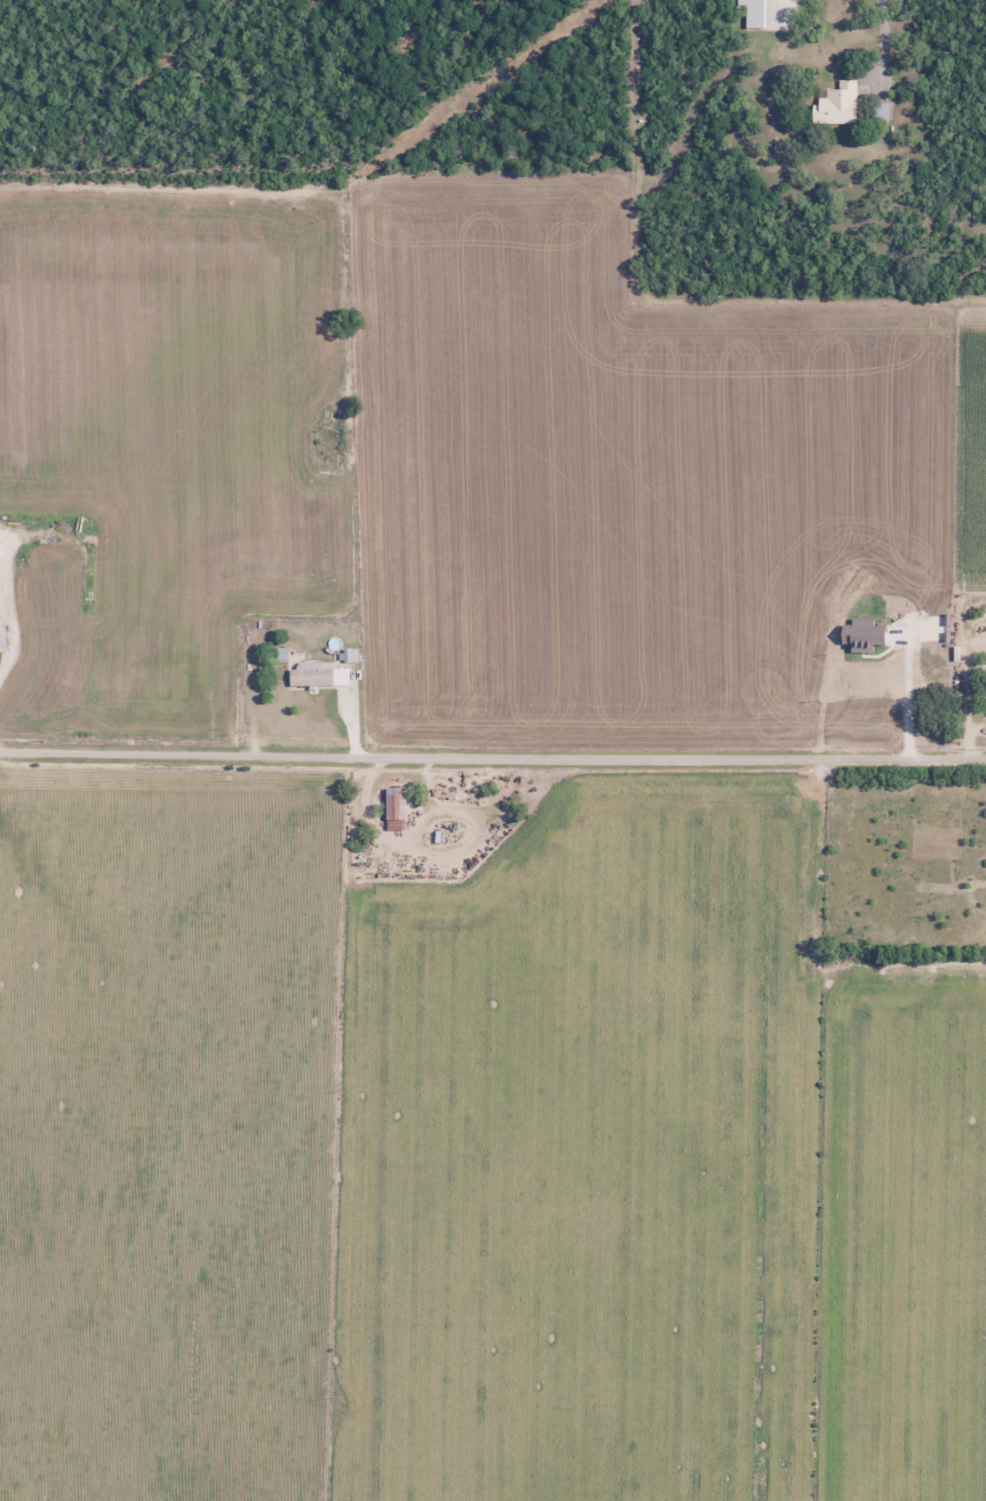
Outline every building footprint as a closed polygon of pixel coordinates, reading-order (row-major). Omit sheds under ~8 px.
[(764,0),(746,0),(746,29),(764,29),(764,0)] [(856,124),(856,79),(838,79),(838,88),(827,88),(827,98),(815,98),(815,123),(856,124)] [(317,668),(317,665),(288,665),(288,686),(347,686),(347,668),(317,668)] [(405,830),(405,786),(384,786),(384,830),(405,830)]
